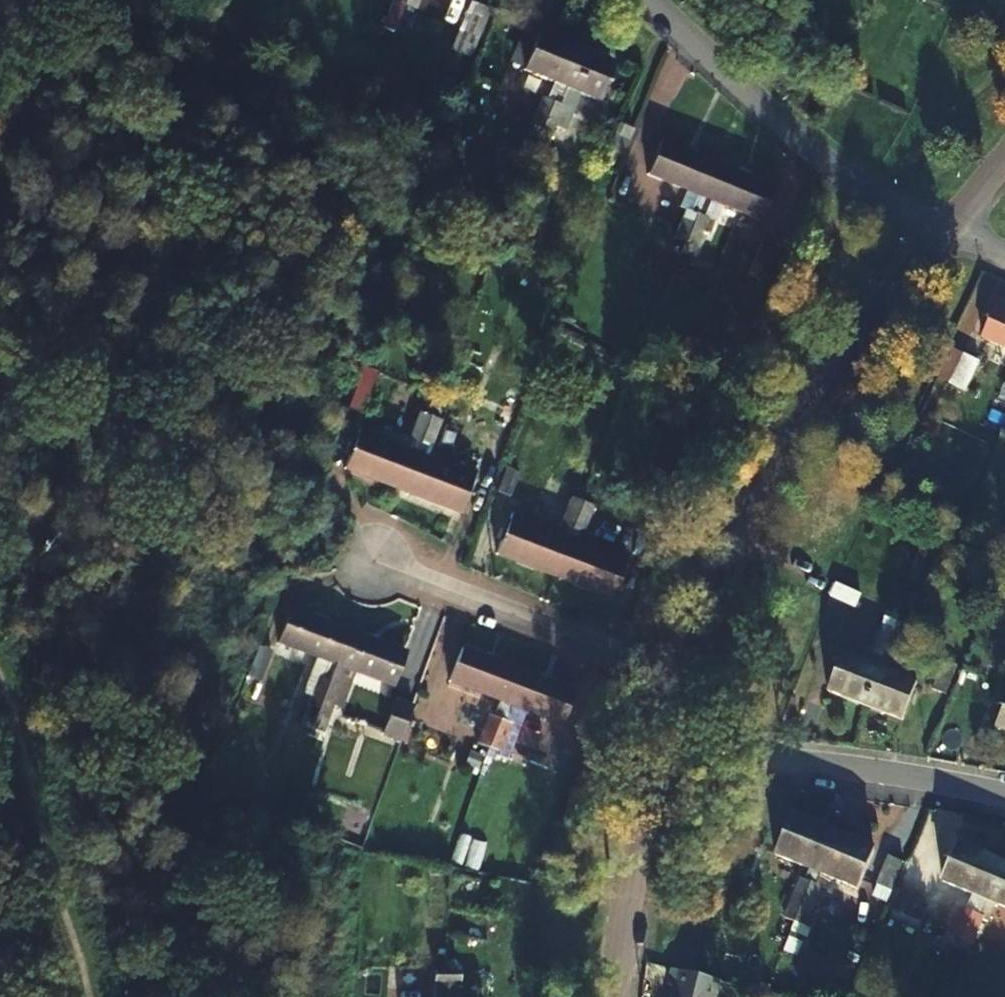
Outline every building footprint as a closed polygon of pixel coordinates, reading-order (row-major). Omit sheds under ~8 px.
[(405,5),(418,11),(422,0),(407,0),(405,5)] [(466,29),(481,34),(491,9),(477,3),(466,29)] [(534,126),(544,130),(577,48),(542,33),(526,72),(557,84),(550,101),(545,99),(534,126)] [(577,48),(544,130),(555,135),(565,108),(561,106),(568,89),(597,101),(612,63),(577,48)] [(635,128),(622,123),(612,148),(625,154),(635,128)] [(664,265),(675,269),(680,255),(718,165),(661,142),(647,175),(687,191),(679,210),(685,213),(664,265)] [(773,188),(718,165),(680,255),(690,260),(706,222),(712,224),(721,206),(759,222),(773,188)] [(999,305),(984,338),(1004,348),(1004,308),(999,305)] [(938,376),(952,383),(965,355),(950,348),(938,376)] [(355,406),(369,413),(381,386),(367,379),(355,406)] [(434,416),(402,491),(458,514),(475,474),(455,465),(453,470),(422,457),(428,444),(433,446),(444,421),(457,426),(462,416),(438,406),(434,416)] [(402,491),(434,416),(424,413),(413,438),(419,440),(414,454),(382,440),(384,436),(363,428),(346,468),(402,491)] [(499,489),(511,493),(520,472),(508,467),(499,489)] [(587,501),(555,577),(610,600),(627,558),(606,550),(604,553),(574,541),(579,529),(584,532),(601,494),(591,489),(587,501)] [(555,577),(587,501),(575,496),(564,523),(569,525),(565,536),(534,524),(536,520),(516,512),(498,553),(555,577)] [(869,595),(843,583),(836,600),(862,611),(869,595)] [(301,723),(313,728),(316,718),(349,630),(293,609),(280,643),(330,661),(324,678),(319,677),(301,723)] [(866,705),(900,620),(886,614),(871,651),(878,655),(873,667),(845,655),(830,691),(866,705)] [(912,625),(900,620),(866,705),(905,721),(919,685),(886,672),(891,661),(897,663),(912,625)] [(407,651),(349,630),(316,718),(328,723),(342,685),(338,683),(344,667),(394,685),(407,651)] [(475,744),(488,749),(518,668),(459,647),(446,681),(497,700),(490,719),(485,717),(475,744)] [(251,677),(265,682),(276,653),(262,648),(251,677)] [(518,668),(488,749),(501,754),(511,727),(506,724),(512,706),(563,726),(576,690),(518,668)] [(392,718),(406,723),(416,695),(402,690),(392,718)] [(419,722),(433,728),(442,702),(428,697),(419,722)] [(582,766),(592,736),(579,731),(569,761),(582,766)] [(784,907),(794,912),(829,831),(794,816),(778,852),(808,865),(801,884),(794,881),(784,907)] [(829,831),(794,912),(806,917),(817,891),(811,888),(818,870),(850,884),(866,847),(829,831)] [(953,937),(964,941),(998,862),(961,846),(946,883),(977,896),(970,912),(964,911),(953,937)] [(901,887),(912,859),(897,852),(885,879),(901,887)] [(964,941),(976,947),(987,921),(981,918),(988,900),(1004,908),(1004,865),(998,862),(964,941)] [(898,894),(883,927),(905,936),(918,903),(898,894)] [(802,935),(787,928),(780,946),(795,953),(802,935)] [(717,981),(670,969),(666,985),(671,986),(669,996),(713,996),(717,981)] [(450,976),(435,977),(436,996),(450,996),(450,976)] [(450,996),(459,996),(459,976),(450,976),(450,996)]
